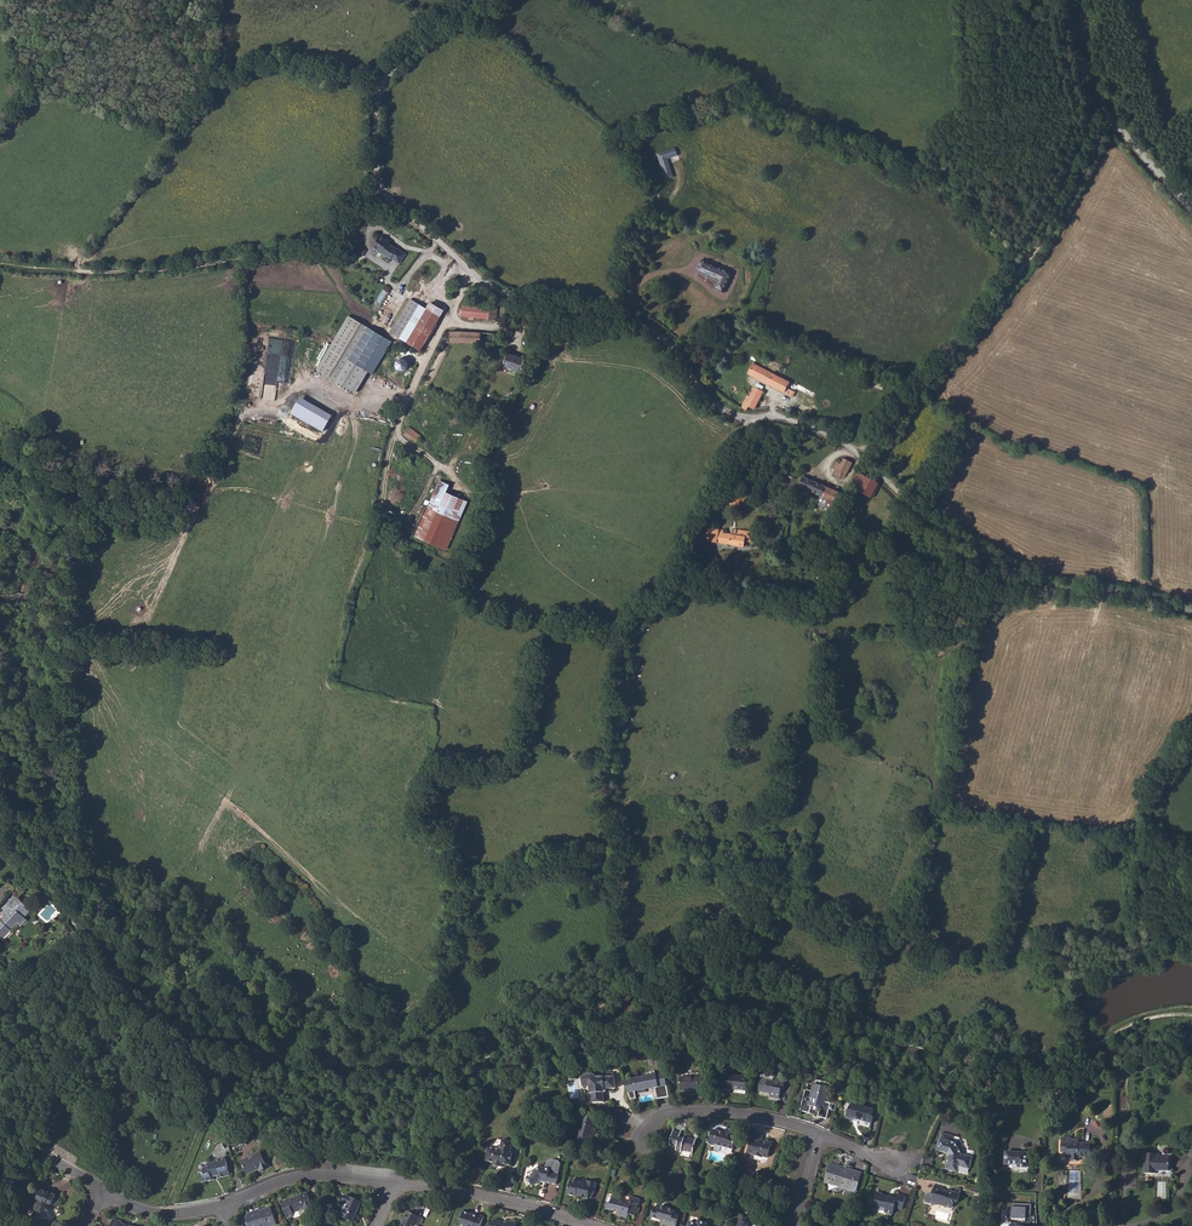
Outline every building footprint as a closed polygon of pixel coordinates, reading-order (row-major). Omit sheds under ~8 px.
[(660,161),(664,174),(669,172),(667,167),(670,163),(679,160),(678,156),(660,161)] [(385,241),(386,240),(381,236),(372,248),(381,254),(382,253),(386,257),(389,254),(393,257),(398,250),(389,244),(385,241)] [(362,255),(366,250),(359,245),(356,251),(362,255)] [(697,271),(718,281),(715,289),(723,293),(731,274),(701,260),(697,271)] [(390,332),(399,337),(419,304),(410,299),(390,332)] [(399,337),(417,348),(420,350),(443,311),(430,303),(426,309),(419,304),(399,337)] [(462,305),(460,316),(496,320),(498,306),(491,305),(490,308),(484,308),(462,305)] [(391,341),(368,327),(348,315),(317,369),(356,393),(367,372),(372,374),(391,341)] [(494,344),(495,333),(447,331),(447,334),(446,335),(446,338),(447,338),(447,342),(494,344)] [(525,360),(508,354),(503,366),(521,372),(525,360)] [(396,366),(399,371),(404,371),(408,368),(409,363),(406,358),(401,358),(397,361),(396,366)] [(787,388),(790,382),(783,379),(753,363),(747,374),(784,392),(784,393),(793,398),(795,393),(787,388)] [(872,379),(871,385),(883,389),(885,383),(872,379)] [(745,394),(747,396),(741,407),(747,410),(749,406),(754,409),(764,392),(751,385),(745,394)] [(421,436),(409,427),(403,434),(415,443),(421,436)] [(836,469),(833,474),(840,478),(841,477),(843,478),(844,478),(845,477),(846,476),(852,463),(843,458),(840,464),(836,461),(833,468),(836,469)] [(871,498),(879,483),(858,471),(850,485),(850,486),(871,498)] [(821,495),(817,505),(831,511),(831,512),(835,514),(835,510),(837,501),(840,492),(803,476),(799,485),(821,495)] [(468,502),(436,489),(415,536),(447,551),(468,502)] [(728,490),(724,500),(734,504),(738,494),(728,490)] [(738,494),(734,504),(733,507),(737,509),(740,501),(744,503),(746,498),(738,494)] [(750,534),(751,531),(739,529),(738,535),(723,533),(723,531),(723,530),(722,529),(721,529),(719,530),(719,529),(707,527),(703,540),(744,547),(745,542),(752,543),(753,537),(750,537),(750,534)] [(19,898),(15,895),(2,908),(5,912),(19,898)] [(17,922),(20,926),(27,919),(24,917),(31,910),(19,898),(5,912),(3,914),(4,916),(0,920),(0,940),(11,929),(17,922)] [(20,926),(17,922),(11,929),(14,932),(20,926)] [(687,1090),(687,1089),(692,1089),(693,1090),(699,1090),(699,1088),(704,1088),(704,1075),(699,1075),(699,1073),(692,1073),(692,1076),(688,1076),(688,1073),(680,1074),(680,1091),(687,1090)] [(635,1079),(624,1081),(630,1099),(636,1098),(635,1090),(655,1087),(658,1086),(660,1099),(669,1097),(665,1075),(659,1076),(656,1076),(635,1079)] [(588,1076),(586,1080),(586,1085),(590,1088),(591,1095),(594,1095),(595,1104),(605,1103),(605,1095),(603,1093),(605,1090),(616,1089),(615,1078),(598,1079),(595,1076),(588,1076)] [(721,1079),(720,1088),(746,1090),(747,1076),(741,1076),(741,1077),(740,1079),(733,1078),(733,1077),(726,1076),(726,1079),(721,1079)] [(758,1091),(768,1093),(769,1092),(771,1093),(771,1094),(770,1097),(779,1099),(781,1090),(783,1090),(784,1084),(772,1081),(760,1079),(758,1091)] [(812,1091),(805,1090),(800,1111),(809,1113),(811,1106),(814,1107),(818,1108),(820,1109),(818,1116),(826,1119),(830,1104),(825,1102),(827,1097),(825,1097),(827,1088),(817,1085),(815,1092),(812,1091)] [(844,1116),(853,1118),(853,1117),(857,1118),(857,1119),(870,1123),(872,1116),(870,1115),(872,1109),(849,1102),(847,1108),(844,1116)] [(578,1136),(579,1136),(578,1143),(583,1144),(583,1145),(592,1148),(594,1140),(593,1140),(592,1140),(592,1137),(594,1136),(595,1134),(599,1121),(596,1120),(596,1119),(588,1117),(588,1118),(583,1117),(581,1123),(578,1136)] [(724,1132),(713,1129),(710,1143),(709,1144),(715,1145),(713,1149),(720,1151),(721,1146),(733,1149),(737,1136),(731,1135),(731,1134),(724,1132)] [(680,1135),(681,1132),(674,1130),(670,1143),(677,1145),(676,1150),(681,1151),(681,1150),(692,1153),(696,1140),(685,1137),(685,1139),(680,1137),(680,1135)] [(937,1151),(947,1153),(949,1157),(945,1170),(958,1173),(959,1167),(970,1170),(973,1158),(962,1155),(956,1144),(952,1143),(954,1137),(941,1133),(937,1151)] [(747,1152),(752,1153),(752,1155),(754,1155),(754,1156),(759,1157),(759,1156),(761,1157),(762,1156),(767,1157),(771,1142),(765,1140),(765,1142),(761,1141),(762,1137),(752,1134),(747,1152)] [(489,1148),(487,1161),(495,1162),(494,1166),(502,1167),(503,1164),(511,1165),(514,1152),(512,1152),(514,1142),(504,1140),(502,1150),(489,1148)] [(1062,1143),(1062,1151),(1067,1151),(1066,1156),(1071,1157),(1071,1160),(1078,1161),(1079,1157),(1090,1157),(1091,1144),(1079,1143),(1062,1143)] [(1005,1164),(1018,1164),(1018,1167),(1027,1167),(1027,1153),(1006,1152),(1005,1164)] [(264,1159),(262,1159),(261,1154),(242,1162),(248,1174),(260,1169),(261,1172),(268,1169),(264,1159)] [(1144,1173),(1155,1173),(1155,1171),(1167,1171),(1168,1157),(1158,1157),(1158,1154),(1145,1154),(1144,1173)] [(212,1177),(214,1176),(219,1175),(219,1178),(230,1175),(226,1158),(215,1161),(216,1163),(208,1165),(209,1167),(205,1168),(203,1171),(204,1175),(202,1176),(203,1182),(212,1180),(212,1177)] [(534,1174),(527,1178),(532,1186),(542,1180),(545,1181),(545,1182),(556,1185),(561,1163),(556,1162),(556,1161),(555,1161),(555,1160),(554,1160),(553,1160),(552,1160),(551,1161),(550,1161),(549,1161),(549,1162),(548,1162),(547,1163),(546,1164),(546,1165),(546,1166),(545,1166),(545,1167),(545,1168),(540,1167),(533,1172),(534,1174)] [(826,1182),(848,1189),(848,1187),(855,1190),(860,1173),(832,1164),(829,1171),(831,1171),(830,1174),(829,1173),(826,1182)] [(1058,1185),(1067,1185),(1067,1176),(1059,1175),(1058,1185)] [(568,1194),(575,1196),(576,1193),(579,1194),(578,1196),(588,1198),(589,1194),(593,1195),(596,1183),(583,1179),(582,1183),(571,1180),(568,1194)] [(932,1199),(938,1201),(938,1203),(952,1208),(954,1202),(957,1203),(960,1193),(952,1191),(952,1192),(951,1194),(941,1191),(942,1189),(942,1187),(934,1185),(931,1194),(934,1195),(932,1199)] [(32,1209),(36,1210),(34,1216),(41,1219),(42,1216),(44,1217),(48,1215),(50,1209),(49,1208),(51,1205),(52,1205),(56,1196),(39,1189),(37,1193),(39,1196),(36,1203),(34,1203),(32,1209)] [(282,1202),(287,1219),(294,1216),(293,1213),(304,1210),(305,1209),(308,1211),(314,1209),(308,1193),(300,1195),(301,1196),(292,1199),(293,1201),(289,1202),(288,1200),(282,1202)] [(873,1208),(885,1211),(884,1213),(892,1215),(895,1207),(902,1209),(906,1197),(898,1194),(896,1200),(889,1197),(889,1196),(877,1193),(873,1208)] [(345,1211),(342,1218),(352,1222),(361,1203),(351,1198),(350,1199),(345,1196),(342,1202),(345,1204),(348,1205),(345,1211)] [(607,1203),(606,1209),(613,1211),(614,1209),(618,1210),(617,1215),(627,1218),(629,1214),(635,1216),(638,1204),(639,1205),(641,1199),(631,1196),(629,1202),(632,1203),(631,1206),(628,1205),(620,1203),(621,1200),(612,1197),(612,1198),(610,1204),(607,1203)] [(1032,1214),(1032,1204),(1008,1202),(1008,1217),(1026,1218),(1026,1214),(1032,1214)] [(662,1220),(661,1223),(671,1225),(675,1225),(678,1216),(673,1214),(674,1209),(661,1205),(660,1207),(654,1206),(651,1217),(662,1220)] [(249,1213),(246,1218),(249,1225),(272,1225),(276,1225),(271,1208),(260,1211),(260,1212),(257,1213),(256,1211),(249,1213)] [(287,1219),(288,1221),(306,1215),(304,1210),(293,1213),(294,1216),(287,1219)] [(415,1225),(417,1225),(419,1225),(420,1224),(422,1219),(422,1218),(407,1211),(401,1225),(415,1225)] [(473,1213),(473,1215),(461,1211),(459,1217),(462,1217),(459,1225),(460,1225),(480,1225),(483,1216),(473,1213)]
